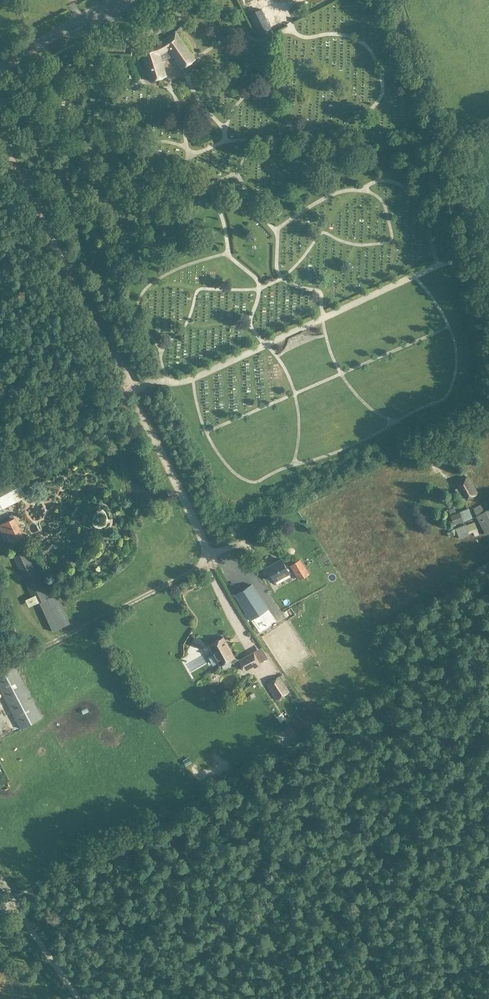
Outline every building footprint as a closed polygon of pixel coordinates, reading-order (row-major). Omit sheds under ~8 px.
[(261,36),(272,31),(262,9),(251,15),(261,36)] [(140,49),(146,69),(150,81),(165,76),(161,62),(173,56),(181,69),(194,60),(175,32),(162,41),(156,44),(140,49)] [(456,457),(462,468),(472,463),(466,452),(456,457)] [(457,483),(460,486),(454,489),(457,494),(462,491),(467,499),(478,493),(468,477),(457,483)] [(16,502),(13,495),(23,489),(17,479),(0,488),(0,510),(16,502)] [(481,504),(473,508),(477,516),(485,512),(481,504)] [(469,508),(460,512),(462,516),(463,521),(472,517),(469,508)] [(476,516),(486,534),(488,533),(488,509),(485,512),(477,516),(476,516)] [(460,512),(451,515),(453,520),(462,516),(460,512)] [(15,518),(13,514),(8,517),(10,520),(0,525),(5,535),(10,533),(14,541),(23,537),(15,518)] [(470,535),(466,524),(456,528),(460,539),(470,535)] [(57,593),(54,595),(32,548),(14,557),(36,604),(40,602),(53,631),(70,623),(57,593)] [(274,581),(285,574),(289,572),(282,559),(267,567),(274,581)] [(299,579),(302,578),(302,579),(307,576),(306,575),(308,574),(299,560),(291,566),(299,579)] [(252,585),(235,595),(251,620),(268,609),(252,585)] [(271,623),(263,627),(267,637),(276,633),(271,623)] [(195,638),(192,644),(202,648),(205,642),(195,638)] [(234,657),(230,650),(223,638),(209,645),(220,665),(230,659),(232,661),(239,665),(241,664),(239,660),(234,658),(234,657)] [(254,652),(239,660),(241,664),(245,671),(254,666),(255,668),(261,665),(254,652)] [(43,718),(16,666),(0,674),(0,690),(20,729),(43,718)] [(289,691),(279,676),(267,684),(277,699),(289,691)]
